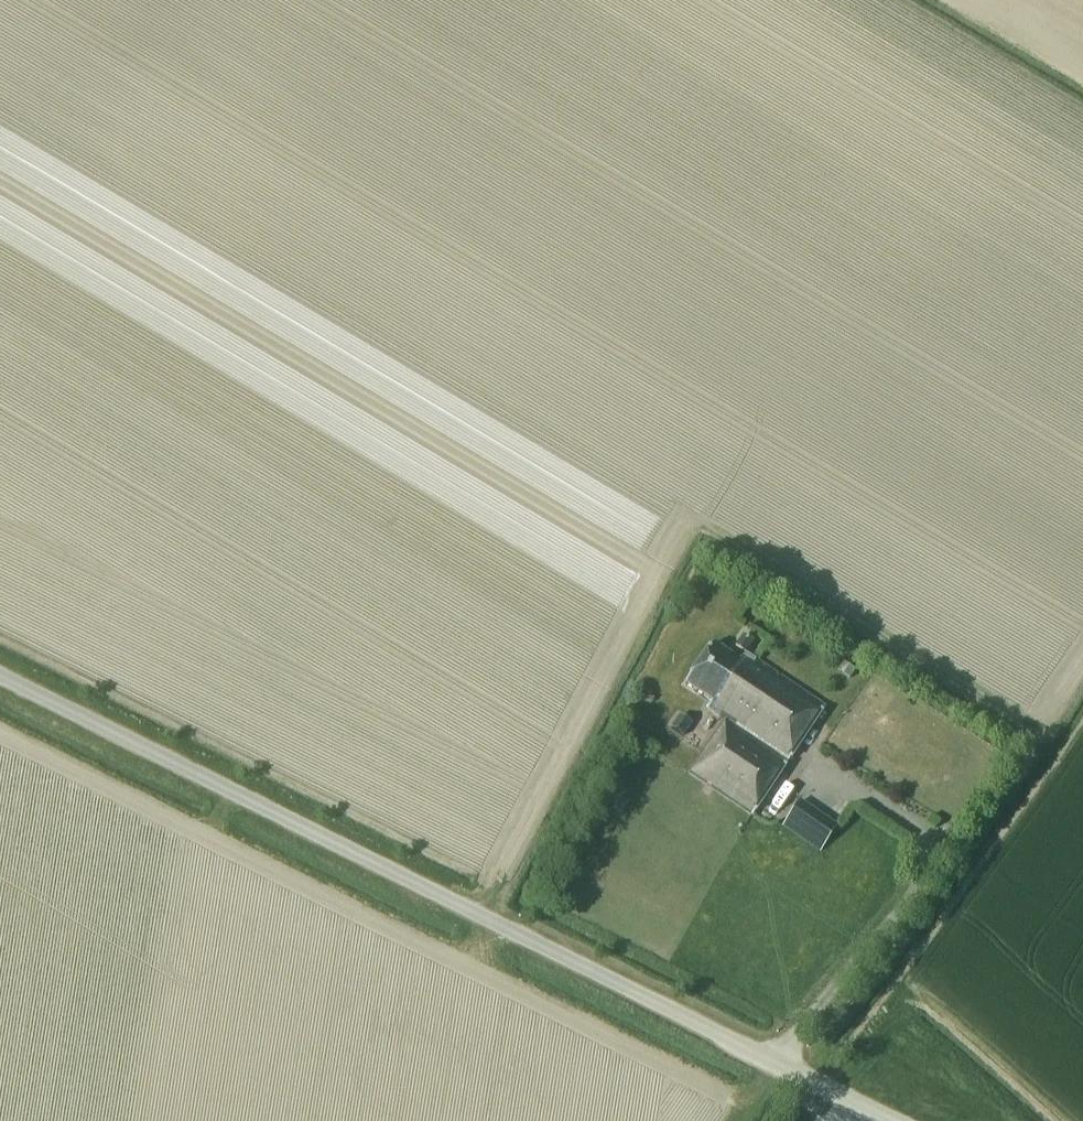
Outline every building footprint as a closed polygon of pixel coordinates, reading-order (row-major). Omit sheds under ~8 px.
[(754,641),(743,634),(735,645),(746,653),(754,641)] [(753,815),(786,766),(825,707),(745,653),(740,661),(714,643),(686,684),(712,701),(707,709),(724,720),(689,773),(753,815)] [(850,679),(856,670),(843,662),(837,670),(850,679)] [(683,737),(692,723),(680,715),(671,729),(683,737)] [(803,799),(802,801),(785,826),(804,839),(821,851),(839,823),(803,799)]
